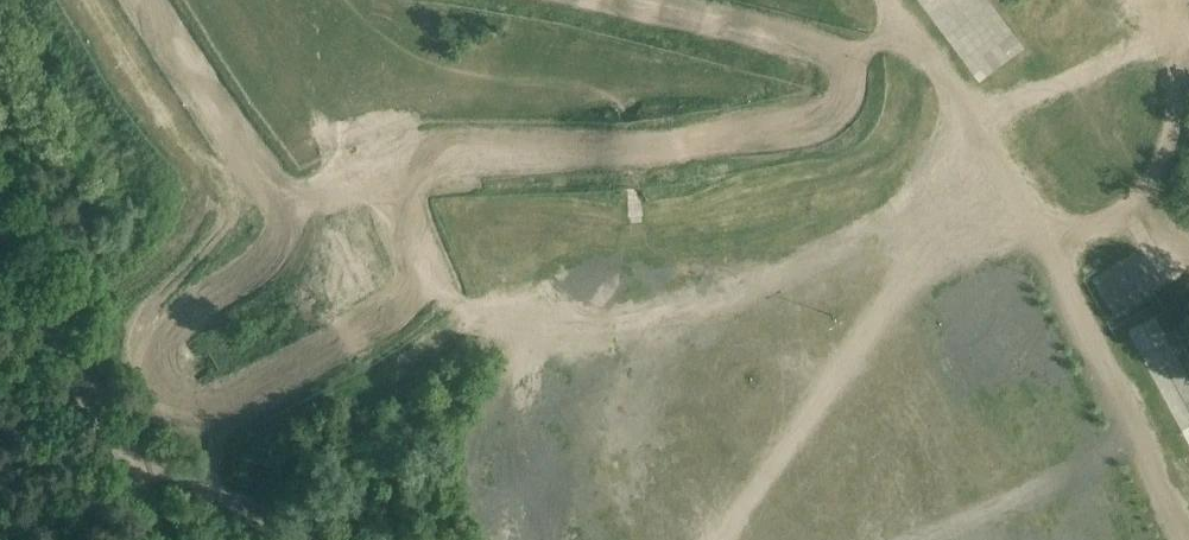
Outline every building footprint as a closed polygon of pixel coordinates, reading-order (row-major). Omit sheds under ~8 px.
[(981,9),(949,33),(983,79),(1027,47),(1011,26),(1000,34),(981,9)] [(1125,306),(1136,300),(1124,276),(1112,283),(1125,306)] [(1140,356),(1167,348),(1160,323),(1133,330),(1140,356)]
